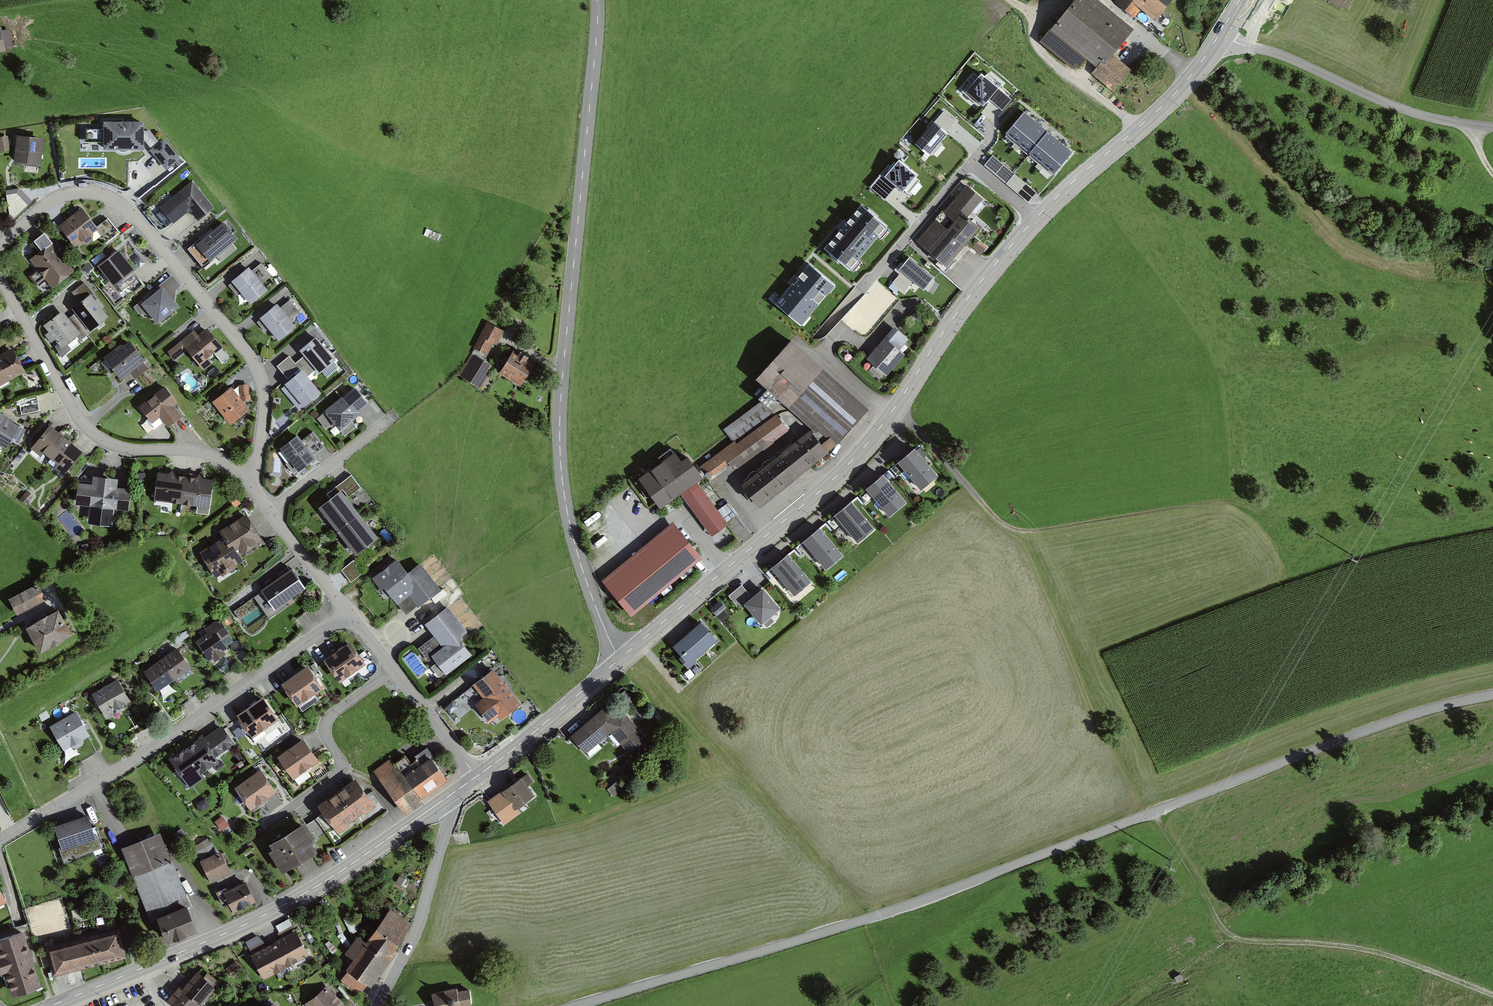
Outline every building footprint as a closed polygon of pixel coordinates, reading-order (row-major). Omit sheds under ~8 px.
[(1119,59),(1141,31),(1101,0),(1084,0),(1059,33),(1104,68),(1096,77),(1118,94),(1135,71),(1119,59)] [(1117,4),(1138,19),(1146,9),(1164,22),(1181,0),(1120,0),(1117,4)] [(0,30),(0,53),(8,52),(4,29),(0,30)] [(998,87),(982,74),(967,92),(984,105),(998,87)] [(1000,90),(991,101),(1002,110),(1011,99),(1000,90)] [(943,111),(915,143),(928,155),(957,123),(943,111)] [(1072,152),(1024,111),(1006,132),(1054,173),(1072,152)] [(108,124),(108,132),(88,132),(88,144),(108,144),(108,152),(149,152),(149,145),(155,152),(154,153),(170,172),(183,160),(167,141),(163,145),(153,133),(149,136),(149,123),(108,124)] [(9,149),(7,135),(0,136),(0,148),(0,150),(9,149)] [(48,140),(20,137),(17,164),(45,167),(48,140)] [(1036,192),(992,156),(985,165),(1028,201),(1036,192)] [(898,159),(884,175),(903,191),(917,175),(898,159)] [(895,189),(879,176),(870,187),(886,200),(895,189)] [(212,206),(193,182),(162,207),(174,221),(190,207),(198,217),(212,206)] [(981,198),(968,187),(946,212),(944,210),(917,242),(946,266),(979,227),(966,216),(981,198)] [(884,225),(862,206),(825,249),(847,268),(884,225)] [(102,232),(86,210),(62,227),(78,249),(102,232)] [(237,238),(225,223),(199,244),(211,259),(237,238)] [(58,289),(78,271),(46,236),(40,241),(49,251),(35,263),(58,289)] [(980,240),(974,245),(982,253),(987,247),(980,240)] [(139,270),(124,252),(101,269),(116,288),(139,270)] [(933,278),(908,258),(899,269),(902,271),(893,282),(904,291),(913,280),(924,289),(933,278)] [(253,272),(249,268),(234,281),(252,302),(267,289),(262,282),(271,275),(262,264),(253,272)] [(834,285),(810,264),(776,304),(800,324),(834,285)] [(86,282),(72,292),(79,302),(93,291),(86,282)] [(184,308),(168,289),(149,305),(166,325),(184,308)] [(112,318),(94,295),(77,310),(94,332),(112,318)] [(281,309),(277,305),(262,317),(280,338),(295,326),(290,320),(299,312),(290,301),(281,309)] [(83,332),(66,312),(48,327),(65,347),(83,332)] [(506,332),(490,324),(477,349),(490,356),(496,345),(499,347),(506,332)] [(197,332),(184,343),(208,370),(216,363),(213,360),(227,348),(211,329),(202,337),(197,332)] [(906,339),(894,329),(869,359),(876,364),(871,370),(878,376),(884,370),(887,373),(903,354),(897,349),(906,339)] [(333,359),(314,337),(300,350),(318,371),(333,359)] [(866,409),(791,341),(760,375),(836,443),(866,409)] [(152,368),(133,343),(111,359),(126,380),(135,373),(138,378),(152,368)] [(17,349),(0,359),(0,388),(29,371),(17,349)] [(539,365),(518,354),(506,376),(527,387),(539,365)] [(496,366),(474,355),(462,377),(484,388),(496,366)] [(318,392),(301,371),(285,384),(303,404),(318,392)] [(243,398),(235,388),(217,403),(234,424),(252,409),(246,402),(253,401),(251,385),(241,386),(243,398)] [(180,404),(168,388),(144,406),(157,422),(164,417),(172,427),(185,416),(177,406),(180,404)] [(366,403),(354,389),(342,400),(341,399),(325,411),(339,428),(355,415),(353,413),(366,403)] [(738,471),(790,431),(766,400),(726,430),(736,443),(704,467),(695,456),(671,475),(717,535),(733,523),(704,486),(732,464),(738,471)] [(325,411),(318,417),(327,428),(334,422),(325,411)] [(0,414),(0,444),(9,449),(22,426),(0,414)] [(88,453),(54,426),(35,450),(43,456),(47,452),(62,463),(58,468),(70,477),(88,453)] [(826,452),(810,431),(743,485),(759,506),(826,452)] [(313,458),(296,436),(281,448),(298,469),(313,458)] [(936,476),(915,450),(900,462),(921,488),(936,476)] [(215,508),(219,481),(163,475),(160,501),(215,508)] [(904,502),(883,476),(868,488),(890,514),(904,502)] [(80,505),(93,507),(92,523),(117,526),(119,510),(132,511),(135,489),(122,488),(122,480),(97,477),(96,485),(83,483),(80,505)] [(381,538),(347,492),(325,508),(360,553),(381,538)] [(872,529),(851,503),(836,515),(858,541),(872,529)] [(228,540),(204,554),(220,580),(248,563),(244,557),(269,543),(253,516),(224,533),(228,540)] [(677,524),(606,582),(635,616),(705,559),(677,524)] [(841,555),(819,529),(804,542),(826,567),(841,555)] [(809,582),(787,555),(771,568),(794,594),(809,582)] [(443,588),(424,565),(413,574),(400,558),(379,576),(411,615),(443,588)] [(342,568),(352,581),(364,572),(354,559),(342,568)] [(309,589),(297,571),(267,591),(280,609),(309,589)] [(45,600),(37,584),(9,599),(18,615),(45,600)] [(778,609),(762,590),(745,605),(761,623),(778,609)] [(723,622),(732,616),(723,604),(714,611),(723,622)] [(471,634),(451,609),(429,626),(446,648),(435,656),(450,676),(477,655),(464,639),(471,634)] [(74,637),(59,610),(26,628),(41,654),(74,637)] [(225,641),(235,635),(225,620),(209,629),(214,636),(201,643),(212,662),(230,651),(225,641)] [(722,644),(705,624),(678,646),(694,666),(722,644)] [(446,672),(431,653),(442,645),(435,635),(419,646),(433,665),(426,669),(434,680),(446,672)] [(362,664),(349,645),(325,662),(339,680),(362,664)] [(181,649),(149,673),(164,694),(197,670),(181,649)] [(319,688),(306,669),(283,685),(297,704),(319,688)] [(524,706),(498,671),(478,686),(488,699),(478,707),(492,724),(501,717),(504,721),(524,706)] [(122,680),(97,694),(111,717),(135,704),(122,680)] [(467,694),(448,704),(456,717),(474,707),(467,694)] [(277,719),(263,699),(240,715),(254,735),(277,719)] [(628,758),(650,741),(620,703),(576,738),(589,755),(611,737),(628,758)] [(94,738),(80,713),(55,728),(69,752),(94,738)] [(217,761),(202,740),(172,760),(190,786),(202,777),(199,773),(217,761)] [(316,761),(301,741),(279,758),(293,777),(316,761)] [(405,811),(445,781),(430,761),(404,780),(390,762),(375,772),(405,811)] [(275,792),(261,772),(237,789),(251,808),(275,792)] [(532,781),(527,774),(490,801),(500,815),(514,805),(516,807),(533,795),(526,785),(532,781)] [(371,806),(354,783),(321,808),(338,831),(371,806)] [(221,827),(228,822),(223,816),(216,821),(221,827)] [(99,848),(92,829),(59,841),(65,857),(75,853),(76,856),(99,848)] [(314,854),(300,830),(272,846),(286,870),(314,854)] [(164,833),(125,848),(154,921),(164,916),(174,941),(202,930),(193,905),(192,906),(164,833)] [(200,858),(217,850),(211,837),(194,844),(200,858)] [(227,851),(204,860),(213,882),(235,873),(227,851)] [(0,881),(0,907),(12,901),(0,881)] [(259,902),(251,882),(230,891),(238,911),(259,902)] [(371,980),(375,983),(416,926),(396,911),(373,944),(364,937),(352,954),(361,961),(347,981),(363,992),(371,980)] [(277,924),(281,932),(294,925),(290,918),(277,924)] [(123,933),(92,940),(98,965),(129,958),(126,946),(147,941),(142,924),(122,929),(123,933)] [(0,939),(0,946),(15,995),(44,987),(28,930),(0,939)] [(301,931),(255,953),(266,976),(312,954),(301,931)] [(51,950),(58,975),(98,965),(92,940),(51,950)] [(201,972),(188,988),(205,1002),(219,987),(201,972)] [(175,1004),(178,1005),(202,1005),(205,1002),(188,988),(175,1004)] [(309,1005),(344,1005),(330,988),(309,1005)] [(434,1005),(472,1005),(469,990),(458,992),(457,989),(432,994),(434,1004),(434,1005)]
